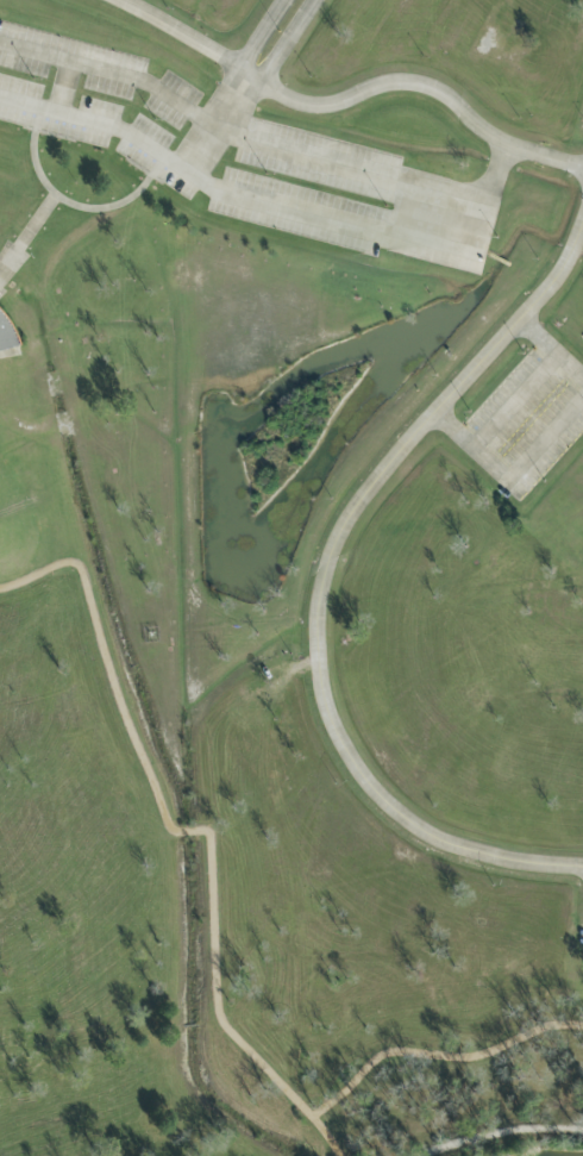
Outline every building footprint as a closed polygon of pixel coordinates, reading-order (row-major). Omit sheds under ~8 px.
[(16,347),(2,309),(0,310),(0,353),(16,347)]
